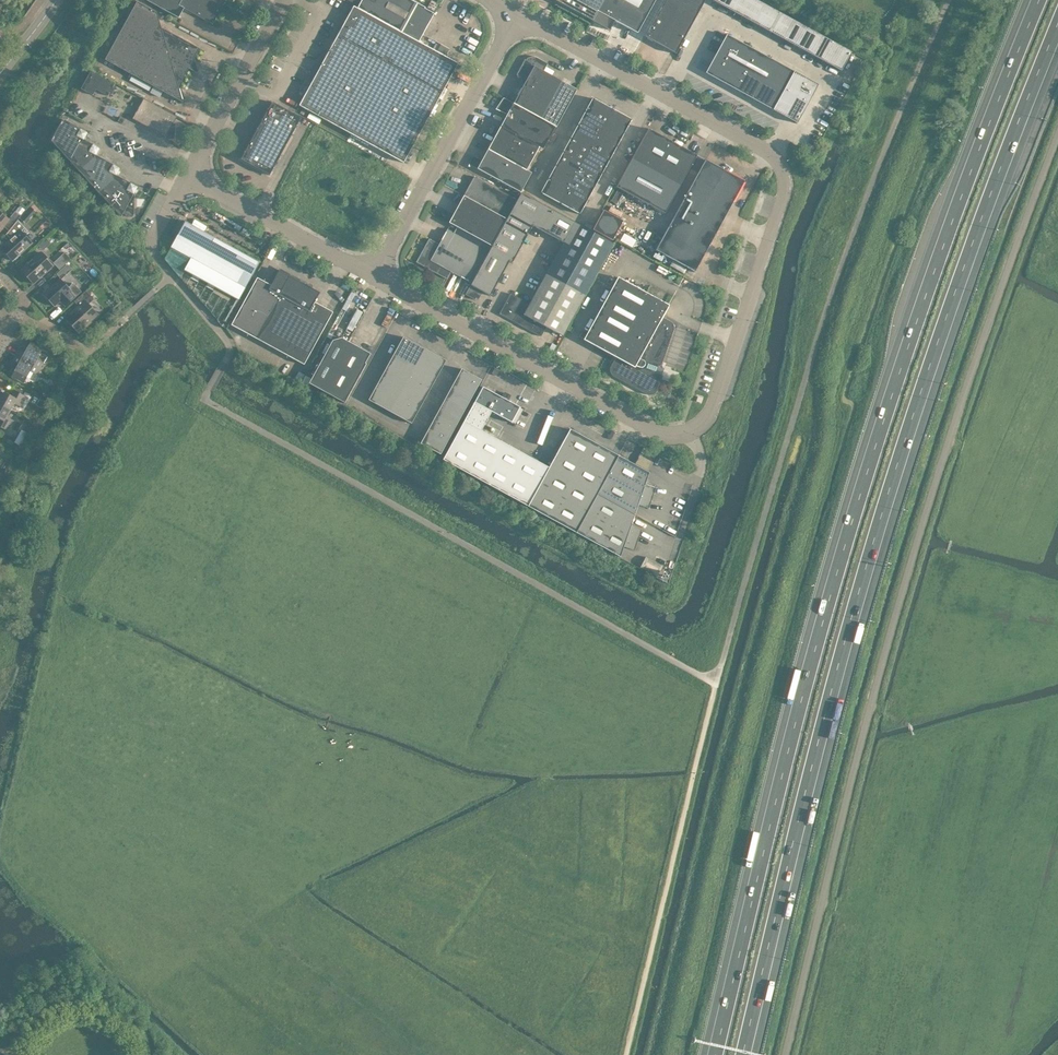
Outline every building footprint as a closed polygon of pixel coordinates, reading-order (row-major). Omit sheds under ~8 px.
[(194,57),(199,47),(161,26),(156,11),(136,0),(104,59),(153,85),(162,90),(182,101),(178,86),(188,67),(197,72),(198,72),(194,57)] [(178,17),(183,7),(212,23),(225,0),(148,0),(178,17)] [(353,5),(418,40),(434,13),(425,8),(424,7),(425,6),(413,0),(345,0),(353,5)] [(434,10),(437,3),(432,0),(431,0),(427,6),(434,10)] [(619,35),(625,25),(637,32),(655,0),(556,0),(619,35)] [(644,37),(675,54),(704,0),(664,0),(644,37)] [(841,70),(851,51),(758,0),(713,0),(841,70)] [(418,40),(353,5),(299,104),(403,162),(458,62),(418,40)] [(711,63),(706,72),(797,122),(818,83),(726,33),(710,62),(711,63)] [(555,126),(556,126),(577,88),(543,70),(547,62),(534,55),(525,58),(516,74),(520,76),(523,84),(513,102),(555,126)] [(96,88),(108,95),(114,83),(91,70),(81,88),(93,94),(96,88)] [(153,85),(150,91),(159,96),(162,90),(153,85)] [(555,126),(513,102),(503,97),(498,107),(507,113),(500,125),(539,146),(542,148),(555,126)] [(592,97),(588,104),(585,111),(604,122),(608,115),(612,108),(592,97)] [(133,118),(165,135),(176,116),(144,98),(133,118)] [(241,158),(269,174),(301,117),(272,101),(241,158)] [(612,108),(608,115),(604,122),(623,132),(631,118),(612,108)] [(585,111),(581,118),(577,124),(597,135),(600,128),(604,122),(585,111)] [(62,118),(51,140),(70,161),(83,138),(87,132),(62,118)] [(604,122),(600,128),(597,135),(616,146),(623,132),(604,122)] [(577,124),(573,131),(570,138),(589,148),(593,142),(597,135),(577,124)] [(500,125),(494,137),(533,158),(539,146),(500,125)] [(648,127),(632,157),(681,183),(697,154),(648,127)] [(597,135),(593,142),(589,148),(609,159),(616,146),(597,135)] [(526,170),(531,161),(533,158),(494,137),(488,148),(526,170)] [(99,147),(83,138),(70,161),(84,176),(95,154),(99,147)] [(570,138),(566,144),(562,151),(582,162),(586,155),(589,148),(570,138)] [(526,170),(488,148),(481,160),(473,155),(468,163),(520,191),(531,172),(526,170)] [(589,148),(586,155),(582,162),(601,173),(609,159),(589,148)] [(562,151),(559,158),(555,164),(574,175),(578,169),(582,162),(562,151)] [(95,154),(84,176),(103,197),(116,174),(119,167),(95,154)] [(681,183),(632,157),(616,186),(664,212),(681,183)] [(655,249),(695,270),(742,184),(740,178),(705,159),(655,249)] [(582,162),(578,169),(574,175),(594,186),(601,173),(582,162)] [(555,164),(551,171),(548,178),(567,189),(571,182),(574,175),(555,164)] [(116,174),(103,197),(118,213),(121,215),(122,213),(129,216),(131,216),(133,215),(133,213),(134,191),(137,186),(116,174)] [(474,175),(463,195),(506,218),(516,199),(474,175)] [(574,175),(571,182),(567,189),(587,199),(594,186),(574,175)] [(548,178),(544,185),(540,192),(560,202),(563,195),(567,189),(548,178)] [(567,189),(563,195),(560,202),(579,213),(587,199),(567,189)] [(563,241),(529,303),(510,292),(499,313),(541,335),(546,326),(562,334),(612,242),(521,192),(465,293),(474,299),(478,292),(480,293),(482,290),(490,295),(509,260),(512,262),(532,224),(563,241)] [(456,208),(498,231),(506,218),(463,195),(456,208)] [(20,215),(19,217),(24,221),(35,210),(29,205),(20,215)] [(448,221),(491,245),(498,231),(456,208),(448,221)] [(592,229),(612,239),(623,220),(603,209),(592,229)] [(15,210),(8,219),(14,223),(17,219),(19,217),(20,215),(15,210)] [(10,238),(1,247),(12,259),(31,242),(24,234),(28,230),(17,219),(14,223),(5,233),(10,238)] [(259,261),(184,220),(170,246),(190,257),(183,269),(238,299),(259,261)] [(416,261),(447,278),(451,270),(471,281),(488,250),(447,228),(439,243),(429,238),(424,246),(426,247),(424,251),(422,250),(416,261)] [(21,269),(33,283),(52,265),(40,251),(21,269)] [(53,262),(59,269),(70,258),(64,251),(53,262)] [(67,263),(56,273),(61,278),(72,268),(67,263)] [(319,292),(286,273),(278,269),(270,284),(256,276),(230,323),(304,364),(332,311),(314,301),(319,292)] [(673,328),(673,327),(673,326),(673,324),(672,323),(671,322),(671,321),(670,321),(662,316),(668,304),(617,276),(583,339),(615,356),(610,366),(610,367),(609,368),(609,369),(609,370),(610,371),(610,372),(610,373),(611,373),(612,374),(613,375),(647,393),(648,394),(649,394),(650,394),(652,394),(653,393),(654,392),(655,392),(656,391),(656,390),(661,377),(661,376),(661,375),(660,374),(660,373),(659,373),(658,372),(658,371),(662,373),(664,368),(657,366),(657,365),(658,365),(659,365),(660,364),(661,364),(661,363),(673,329),(673,328)] [(43,293),(54,305),(64,296),(68,300),(64,304),(65,305),(80,290),(73,282),(68,286),(60,278),(43,293)] [(67,319),(78,332),(87,323),(86,321),(88,319),(89,320),(97,313),(88,303),(94,298),(86,289),(74,300),(78,305),(70,313),(72,314),(67,319)] [(367,397),(409,421),(445,358),(402,334),(367,397)] [(307,382),(343,402),(364,362),(363,362),(369,352),(339,336),(331,339),(307,382)] [(18,348),(15,354),(42,369),(45,363),(42,361),(39,353),(43,347),(30,340),(27,346),(18,348)] [(39,375),(42,369),(15,354),(12,360),(14,369),(11,375),(23,382),(27,376),(35,373),(39,375)] [(460,367),(418,441),(438,452),(480,378),(460,367)] [(474,401),(491,410),(513,422),(521,407),(482,386),(474,401)] [(9,409),(13,402),(20,406),(26,395),(13,388),(10,394),(0,389),(0,404),(9,409)] [(618,454),(569,428),(549,466),(481,429),(491,410),(474,401),(442,458),(527,505),(575,531),(586,512),(597,492),(607,474),(618,454)] [(9,409),(0,404),(0,426),(7,430),(13,419),(6,415),(9,409)] [(17,435),(13,441),(21,447),(25,440),(17,435)] [(637,465),(618,454),(607,474),(627,484),(637,465)] [(649,471),(637,465),(627,484),(607,474),(597,492),(634,513),(637,503),(648,507),(656,485),(645,481),(649,471)] [(597,492),(586,512),(637,540),(641,529),(631,523),(634,513),(597,492)] [(586,512),(575,531),(620,555),(623,546),(634,549),(637,540),(586,512)] [(645,556),(640,566),(656,575),(662,565),(645,556)]
